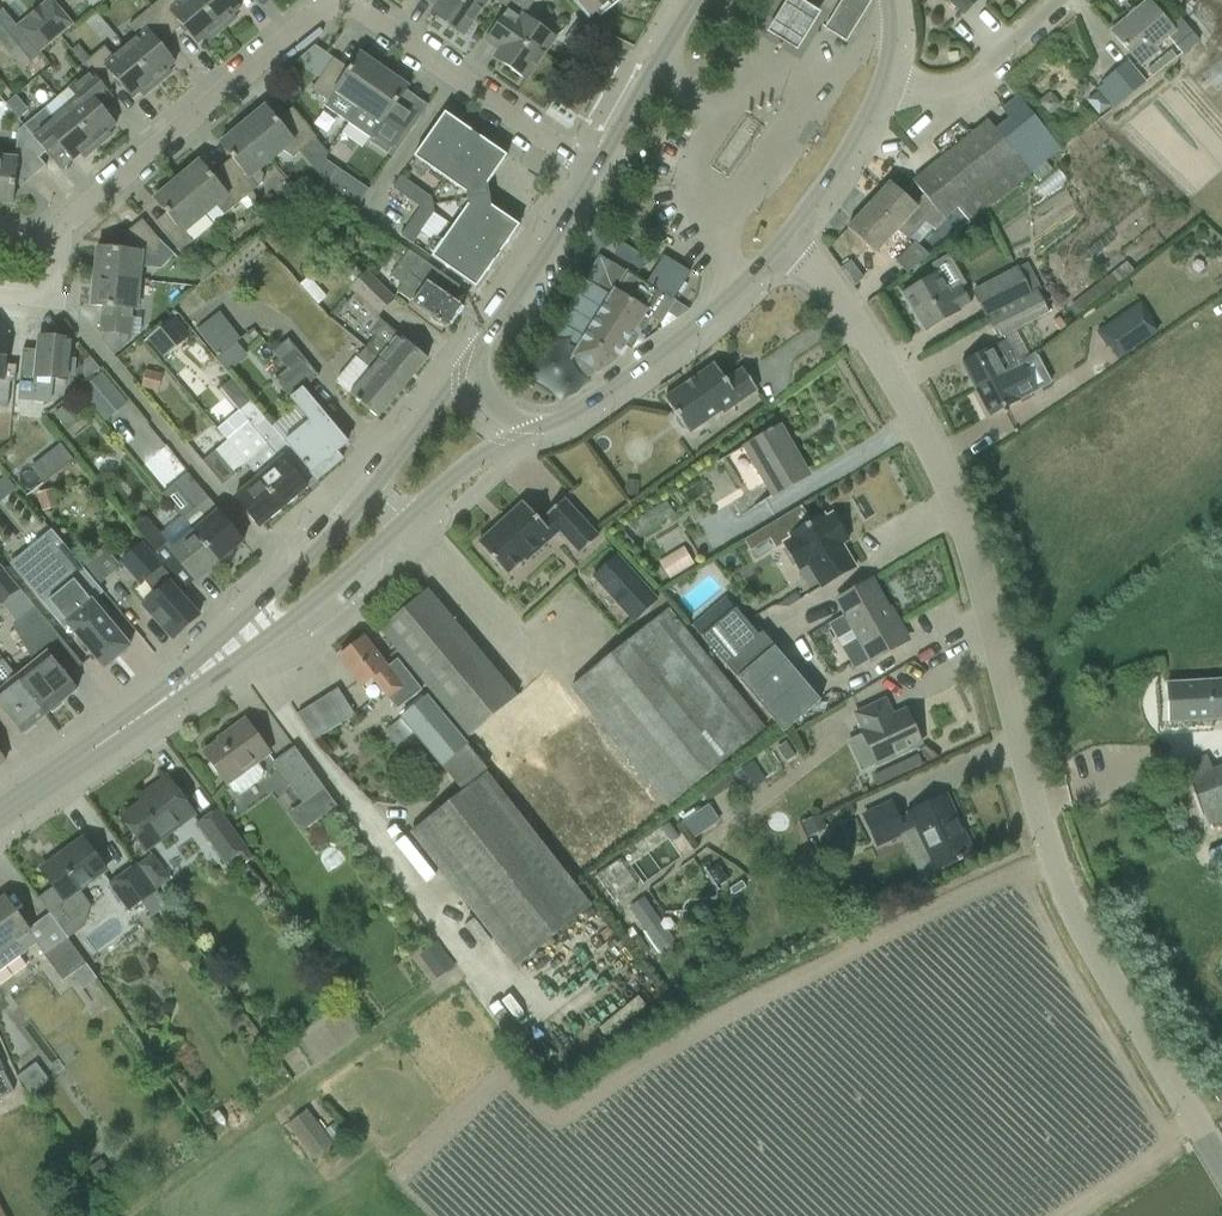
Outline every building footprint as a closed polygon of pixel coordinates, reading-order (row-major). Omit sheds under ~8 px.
[(16,27),(39,54),(73,25),(52,0),(49,0),(16,27)] [(103,0),(86,0),(93,8),(103,0)] [(197,0),(183,0),(179,4),(176,0),(160,0),(149,9),(171,36),(182,27),(198,45),(205,39),(209,42),(223,31),(197,0)] [(223,31),(236,19),(233,16),(240,9),(232,0),(197,0),(223,31)] [(477,17),(489,0),(426,0),(444,13),(438,19),(463,37),(477,17)] [(582,14),(587,20),(611,0),(571,0),(582,14)] [(795,50),(818,14),(797,0),(782,0),(763,30),(795,50)] [(825,35),(846,48),(870,8),(857,0),(847,0),(825,35)] [(978,0),(948,0),(963,15),(978,0)] [(1126,50),(1138,64),(1139,64),(1142,69),(1160,53),(1157,49),(1168,39),(1182,56),(1199,42),(1181,18),(1171,27),(1149,0),(1148,0),(1110,32),(1126,50)] [(126,48),(157,86),(171,74),(168,70),(175,64),(160,46),(171,36),(149,9),(128,27),(138,38),(126,48)] [(556,38),(536,25),(523,16),(522,18),(509,9),(499,22),(486,42),(507,57),(501,64),(526,81),(556,38)] [(582,14),(572,28),(588,39),(595,29),(587,20),(582,14)] [(23,69),(35,60),(33,58),(0,18),(0,42),(23,69)] [(78,45),(72,50),(83,63),(89,58),(78,45)] [(83,65),(89,72),(90,72),(106,91),(106,90),(117,81),(133,99),(140,93),(143,97),(157,86),(126,48),(114,59),(105,47),(83,65)] [(1170,51),(1146,71),(1151,77),(1175,57),(1170,51)] [(311,91),(325,101),(322,106),(347,124),(358,109),(384,71),(360,54),(345,76),(329,65),(311,91)] [(1114,73),(1132,95),(1146,83),(1128,61),(1114,73)] [(1210,79),(1221,92),(1221,68),(1210,79)] [(358,109),(348,124),(370,139),(368,142),(387,155),(411,122),(393,109),(397,104),(408,88),(384,71),(358,109)] [(79,100),(67,110),(98,148),(112,136),(108,132),(116,126),(100,108),(112,97),(106,90),(106,91),(90,72),(89,72),(69,89),(79,100)] [(1132,95),(1114,73),(1101,83),(1104,86),(1097,92),(1113,111),(1132,95)] [(1050,92),(1036,103),(1046,116),(1060,105),(1050,92)] [(1059,150),(1032,116),(1018,97),(1001,110),(1013,126),(1000,136),(988,121),(986,123),(930,168),(928,170),(958,208),(957,209),(969,223),(1030,173),(1059,150)] [(242,126),(271,161),(282,152),(293,159),(316,139),(296,115),(281,127),(265,107),(242,126)] [(24,127),(46,153),(58,143),(73,161),(81,155),(84,159),(98,148),(67,110),(55,120),(45,109),(24,127)] [(487,185),(507,157),(445,113),(413,158),(433,172),(466,195),(468,206),(453,227),(445,238),(431,258),(476,289),(498,258),(519,227),(491,207),(487,185)] [(226,174),(247,198),(252,193),(258,188),(263,184),(264,176),(259,171),(271,161),(242,126),(220,144),(236,165),(226,174)] [(24,127),(17,132),(15,159),(0,158),(0,204),(12,205),(15,179),(24,180),(31,174),(34,177),(46,167),(39,159),(46,153),(24,127)] [(240,203),(247,198),(226,174),(216,182),(199,162),(176,181),(206,216),(217,206),(225,216),(240,203)] [(326,162),(323,178),(334,191),(347,206),(354,213),(369,191),(326,162)] [(945,219),(944,218),(957,209),(958,208),(928,170),(913,182),(924,195),(944,220),(945,219)] [(413,245),(426,225),(434,214),(432,199),(401,177),(392,189),(420,209),(401,236),(413,245)] [(347,206),(334,191),(323,178),(311,189),(336,217),(347,206)] [(185,234),(206,216),(176,181),(154,199),(171,220),(160,228),(170,241),(180,253),(193,243),(185,234)] [(935,231),(944,220),(924,195),(914,205),(890,183),(872,202),(900,228),(898,230),(909,239),(925,222),(935,231)] [(247,198),(253,206),(255,204),(255,197),(252,193),(247,198)] [(247,211),(253,206),(247,198),(240,203),(247,211)] [(875,255),(898,230),(900,228),(872,202),(847,229),(875,255)] [(94,277),(140,282),(142,254),(157,256),(159,241),(157,239),(142,221),(128,232),(131,236),(124,242),(123,251),(97,248),(94,277)] [(278,226),(263,239),(277,254),(291,241),(278,226)] [(930,256),(914,242),(895,263),(907,274),(930,256)] [(621,245),(613,258),(639,274),(647,261),(621,245)] [(412,304),(428,316),(447,330),(463,308),(446,296),(454,283),(409,252),(395,271),(391,276),(402,285),(397,292),(413,303),(412,304)] [(924,282),(903,294),(925,331),(946,319),(960,311),(959,310),(969,304),(960,289),(966,285),(948,255),(931,265),(936,275),(924,282)] [(205,261),(195,270),(203,280),(214,271),(205,261)] [(1126,262),(1069,307),(1076,317),(1133,271),(1126,262)] [(987,318),(1030,295),(1017,270),(974,292),(987,318)] [(348,290),(377,318),(395,300),(366,272),(348,290)] [(596,374),(615,360),(625,345),(630,348),(652,316),(660,321),(665,313),(676,320),(688,310),(627,272),(584,340),(569,364),(569,369),(572,374),(580,379),(587,379),(596,374)] [(137,311),(140,282),(94,277),(91,307),(103,308),(101,333),(104,333),(103,343),(114,356),(129,343),(129,336),(130,336),(133,310),(137,311)] [(1030,295),(987,318),(998,340),(1049,313),(1038,292),(1030,295)] [(1140,302),(1097,333),(1108,348),(1109,348),(1112,345),(1121,357),(1157,333),(1149,321),(1152,319),(1140,302)] [(235,342),(238,340),(218,313),(196,331),(217,357),(222,353),(235,342)] [(375,338),(365,349),(378,360),(379,358),(408,382),(427,359),(390,328),(381,321),(376,326),(370,334),(375,338)] [(175,368),(189,355),(170,332),(155,345),(175,368)] [(2,408),(6,382),(11,383),(13,367),(2,366),(7,334),(0,333),(0,407),(2,408)] [(33,402),(49,403),(51,380),(68,381),(68,376),(74,376),(75,359),(70,359),(72,340),(38,337),(37,351),(23,350),(20,374),(19,384),(35,385),(33,402)] [(272,352),(286,369),(302,388),(317,376),(288,339),(272,352)] [(974,389),(1014,370),(1012,365),(1017,363),(1006,341),(991,348),(983,352),(961,363),(974,389)] [(217,357),(215,359),(225,371),(245,355),(235,342),(222,353),(217,357)] [(379,358),(378,360),(365,349),(356,360),(354,358),(334,382),(349,394),(359,403),(368,410),(378,419),(408,382),(379,358)] [(85,363),(84,378),(88,382),(101,371),(90,359),(85,363)] [(726,381),(714,365),(664,399),(675,415),(674,422),(679,431),(687,432),(688,434),(729,406),(731,409),(757,391),(742,370),(726,381)] [(347,443),(344,439),(332,424),(302,388),(286,369),(274,380),(308,421),(284,442),(285,444),(301,463),(316,481),(343,460),(336,452),(347,443)] [(1010,405),(1027,395),(1014,370),(974,389),(989,416),(1010,405)] [(142,389),(158,392),(162,375),(146,371),(142,389)] [(79,392),(105,423),(128,404),(101,373),(79,392)] [(71,401),(54,414),(64,426),(81,412),(71,401)] [(256,477),(283,509),(307,489),(280,457),(278,458),(273,453),(285,444),(284,442),(264,419),(252,429),(266,445),(246,462),(258,476),(256,477)] [(786,448),(790,446),(780,427),(772,431),(772,430),(767,432),(768,434),(747,446),(744,448),(773,497),(784,491),(805,479),(786,448)] [(234,474),(214,450),(203,459),(219,480),(226,481),(234,474)] [(721,509),(748,504),(741,471),(714,476),(721,509)] [(283,509),(256,477),(233,497),(260,529),(283,509)] [(626,484),(626,496),(636,497),(637,485),(626,484)] [(41,511),(57,507),(52,488),(36,492),(41,511)] [(192,508),(181,517),(193,532),(219,563),(243,542),(228,524),(218,512),(206,498),(205,499),(192,508)] [(523,503),(478,545),(506,576),(543,543),(545,545),(559,532),(580,555),(598,538),(563,500),(545,516),(547,519),(542,524),(523,503)] [(801,507),(744,541),(750,551),(769,540),(774,550),(783,544),(784,545),(799,571),(807,566),(821,588),(855,568),(841,545),(836,536),(842,532),(832,515),(825,518),(824,515),(811,523),(810,523),(801,507)] [(645,544),(683,530),(676,511),(638,525),(645,544)] [(145,519),(134,528),(155,555),(165,546),(167,545),(166,543),(145,519)] [(51,530),(10,564),(56,620),(61,616),(104,669),(130,647),(86,595),(97,586),(82,568),(65,547),(51,530)] [(195,582),(219,563),(193,532),(170,552),(195,582)] [(173,640),(199,617),(171,585),(174,582),(160,566),(142,545),(122,562),(141,584),(146,579),(158,593),(143,606),(157,622),(173,640)] [(103,548),(82,568),(97,586),(120,567),(103,548)] [(682,548),(659,562),(669,578),(692,564),(682,548)] [(634,621),(656,601),(616,557),(594,577),(634,621)] [(0,608),(18,592),(0,570),(0,607),(0,608)] [(871,581),(836,600),(863,648),(853,654),(861,668),(871,662),(906,643),(871,581)] [(427,590),(380,631),(469,737),(515,697),(427,590)] [(759,637),(735,609),(701,638),(725,666),(759,637)] [(764,729),(668,610),(571,687),(667,807),(764,729)] [(16,678),(46,715),(74,692),(66,683),(80,673),(33,615),(10,634),(30,667),(16,678)] [(725,666),(783,733),(820,702),(763,634),(762,633),(759,637),(725,666)] [(339,658),(354,677),(362,687),(372,680),(388,699),(396,710),(422,690),(398,659),(387,668),(363,639),(339,658)] [(16,678),(1,660),(0,661),(0,709),(21,735),(46,715),(16,678)] [(516,697),(469,737),(502,776),(579,710),(562,690),(546,672),(516,697)] [(1166,685),(1168,723),(1192,722),(1221,720),(1221,682),(1190,684),(1166,685)] [(314,741),(334,728),(355,716),(337,689),(297,715),(314,741)] [(401,719),(440,768),(459,791),(485,768),(428,698),(401,719)] [(886,761),(921,744),(906,710),(892,717),(885,700),(855,715),(863,731),(861,732),(866,742),(875,738),(886,761)] [(260,773),(254,765),(270,754),(245,721),(230,731),(232,734),(204,754),(218,773),(226,785),(226,786),(232,794),(239,796),(259,781),(260,773)] [(794,744),(770,758),(783,779),(807,765),(794,744)] [(302,804),(324,788),(294,748),(273,763),(302,804)] [(1221,830),(1221,769),(1218,770),(1213,755),(1184,766),(1203,815),(1204,815),(1212,834),(1221,830)] [(752,762),(734,774),(746,792),(764,780),(752,762)] [(515,965),(534,950),(590,906),(501,793),(487,775),(412,833),(515,965)] [(195,816),(167,778),(149,791),(152,796),(122,818),(147,851),(195,816)] [(916,830),(935,870),(957,860),(958,862),(962,860),(961,858),(972,853),(962,832),(960,833),(954,822),(957,821),(945,796),(924,807),(909,813),(910,816),(898,821),(891,805),(865,817),(878,847),(916,830)] [(718,821),(707,805),(680,823),(691,839),(718,821)] [(218,811),(199,825),(226,864),(237,856),(246,850),(218,811)] [(818,816),(801,823),(808,837),(825,830),(818,816)] [(864,823),(844,830),(855,857),(874,850),(864,823)] [(38,899),(67,939),(84,927),(91,906),(80,891),(106,872),(96,859),(83,840),(41,870),(54,887),(38,899)] [(246,850),(237,856),(244,865),(252,859),(246,850)] [(628,864),(603,882),(621,907),(646,890),(628,864)] [(128,912),(140,903),(150,917),(164,908),(135,868),(110,886),(128,912)] [(20,958),(35,947),(27,936),(30,933),(18,917),(4,897),(0,900),(0,973),(20,958)] [(644,901),(630,911),(659,951),(673,941),(644,901)] [(62,983),(71,976),(81,989),(95,979),(85,966),(65,938),(42,954),(62,983)] [(436,944),(419,956),(436,979),(453,967),(436,944)] [(13,1092),(4,1072),(0,1063),(0,1099),(13,1092)] [(38,1099),(57,1087),(45,1068),(26,1080),(38,1099)] [(286,1124),(312,1159),(333,1144),(332,1143),(323,1132),(307,1109),(286,1124)] [(334,1124),(323,1132),(332,1143),(343,1135),(334,1124)] [(101,1159),(85,1171),(99,1191),(115,1179),(101,1159)]
